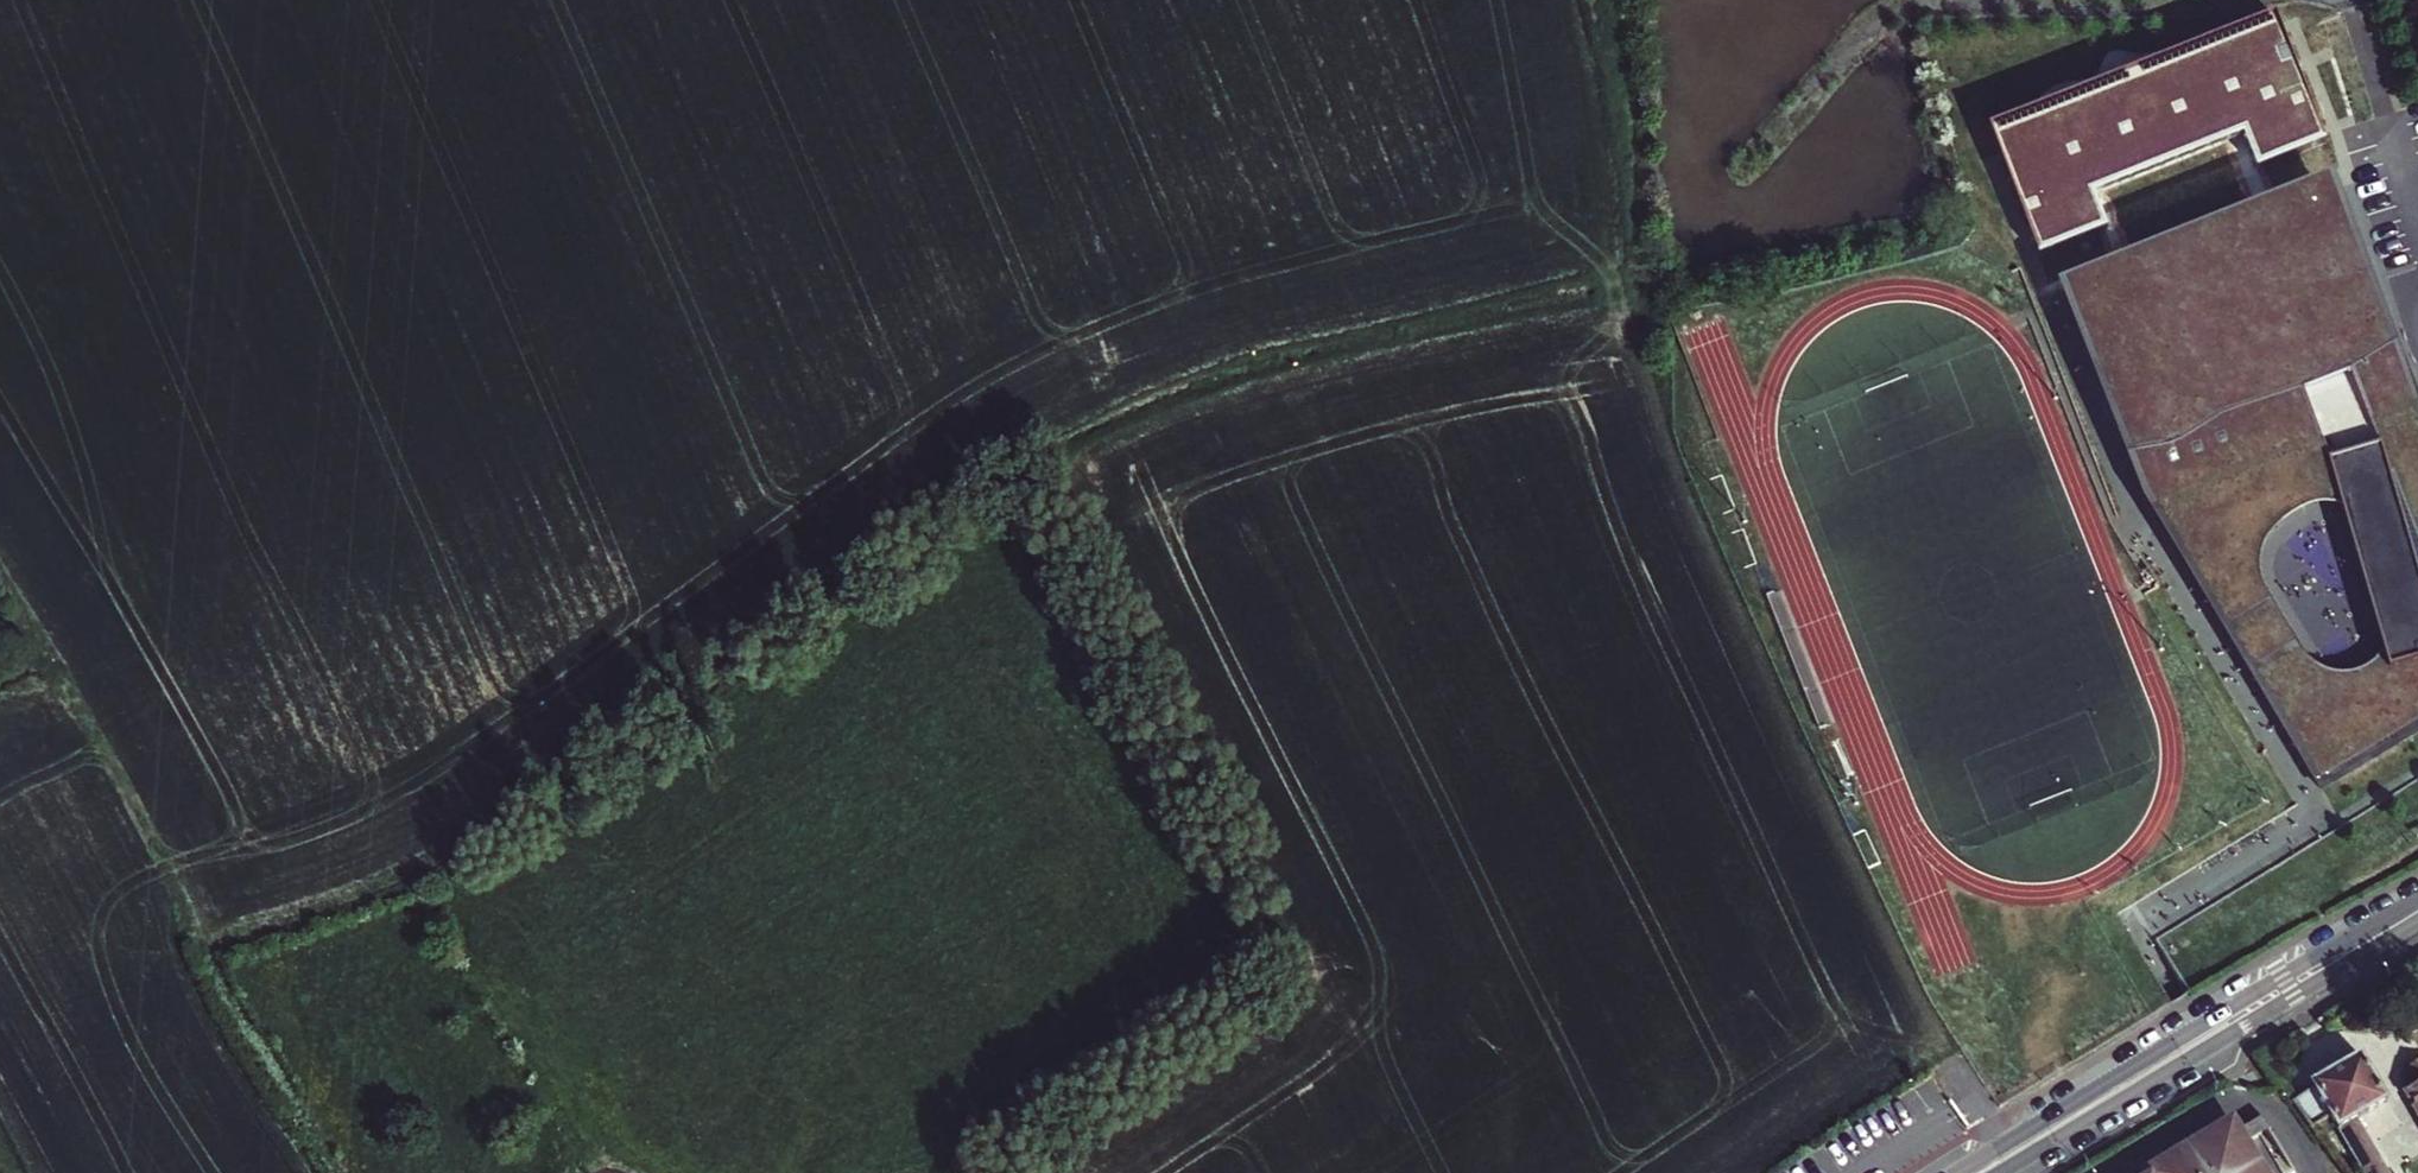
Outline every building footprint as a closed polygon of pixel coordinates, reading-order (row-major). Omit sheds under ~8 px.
[(2326,143),(2275,16),(1987,129),(2037,258),(2107,231),(2093,196),(2243,135),(2257,170),(2326,143)] [(2063,290),(2139,501),(2315,783),(2417,730),(2417,402),(2327,178),(2063,290)] [(2356,1120),(2388,1100),(2362,1057),(2313,1083),(2315,1087),(2292,1103),(2311,1129),(2326,1120),(2361,1172),(2387,1172),(2356,1120)] [(2417,1106),(2417,1061),(2408,1067),(2417,1082),(2407,1087),(2417,1106)] [(2225,1124),(2146,1172),(2255,1172),(2225,1124)]
